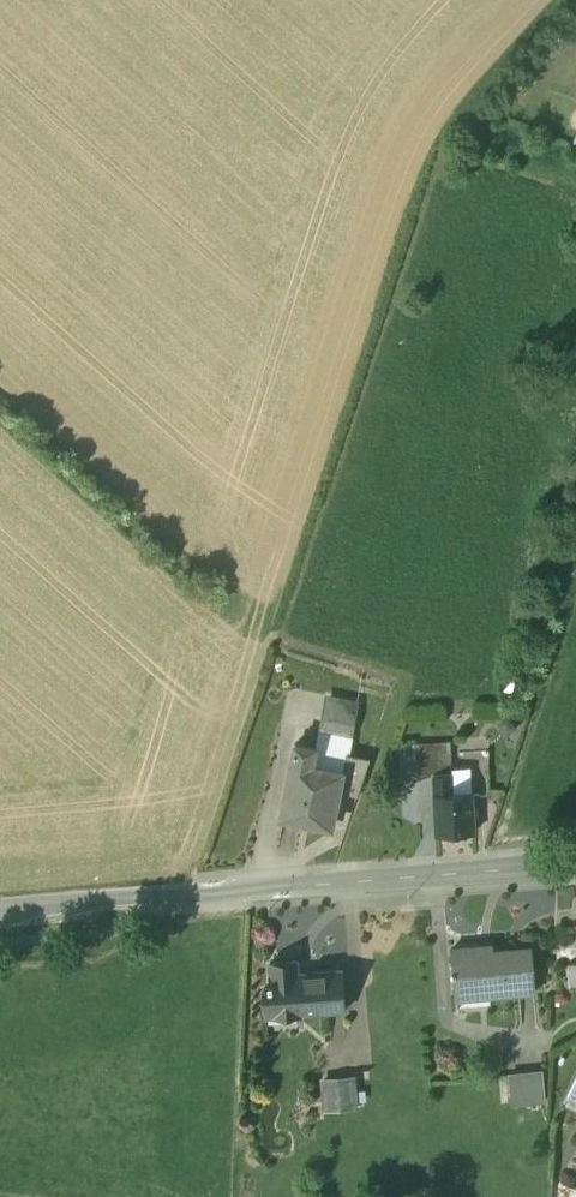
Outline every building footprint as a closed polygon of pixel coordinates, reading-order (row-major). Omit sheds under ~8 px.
[(354,711),(333,707),(328,732),(349,737),(354,711)] [(324,749),(345,754),(349,737),(328,732),(324,749)] [(324,749),(295,743),(280,818),(330,828),(338,792),(342,772),(341,772),(345,754),(324,749)] [(449,744),(413,746),(415,777),(432,776),(432,775),(451,774),(451,772),(449,744)] [(370,759),(345,754),(341,772),(342,772),(338,792),(357,799),(370,759)] [(470,771),(451,772),(451,774),(452,793),(471,792),(470,771)] [(471,792),(452,793),(451,774),(432,775),(432,776),(435,836),(473,833),(471,792)] [(487,940),(452,942),(455,997),(536,992),(532,941),(487,943),(487,940)] [(341,969),(297,972),(296,961),(268,963),(270,982),(267,982),(267,988),(262,988),(264,1009),(296,1006),(297,1014),(345,1010),(341,969)] [(543,1073),(509,1076),(511,1103),(545,1100),(543,1073)] [(358,1075),(321,1078),(324,1110),(360,1107),(358,1075)]
